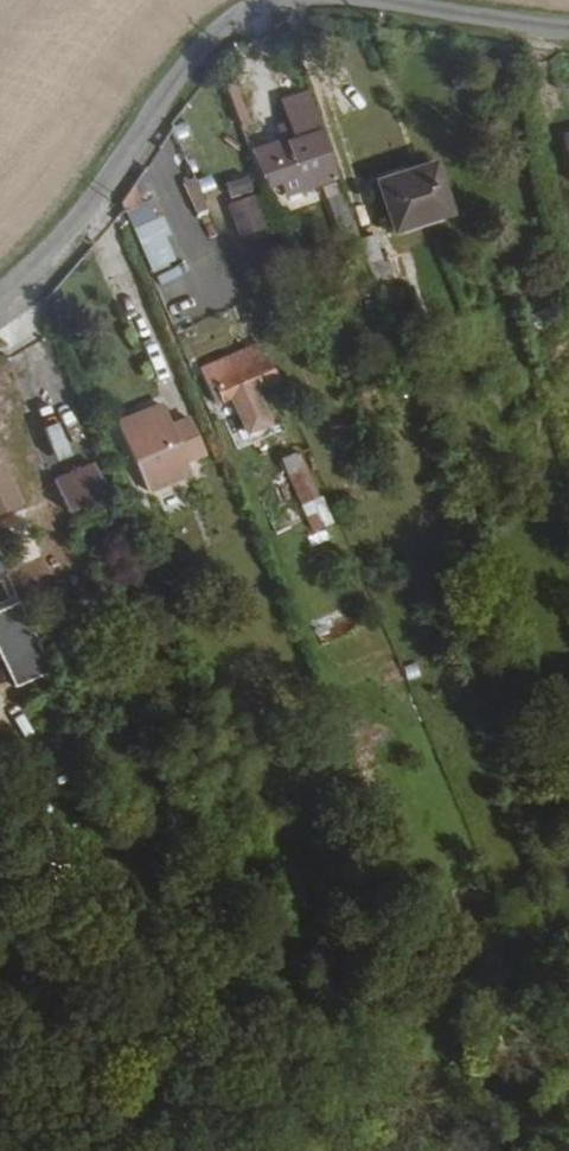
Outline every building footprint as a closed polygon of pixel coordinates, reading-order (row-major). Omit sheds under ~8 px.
[(328,151),(308,94),(290,100),(297,121),(289,124),(294,137),(284,140),(293,163),(298,177),(333,164),(328,151)] [(293,163),(284,140),(270,146),(280,168),(293,163)] [(437,210),(424,167),(375,183),(383,208),(379,209),(385,227),(437,210)] [(440,209),(427,167),(424,167),(437,210),(440,209)] [(255,190),(250,175),(226,183),(231,198),(255,190)] [(184,183),(198,215),(208,211),(193,179),(184,183)] [(377,203),(379,209),(383,208),(375,183),(372,184),(377,203)] [(256,193),(232,202),(244,235),(268,227),(256,193)] [(127,211),(135,229),(159,219),(151,201),(127,211)] [(378,286),(354,217),(340,222),(364,291),(378,286)] [(135,229),(154,273),(174,264),(162,237),(166,236),(159,219),(135,229)] [(386,263),(377,236),(366,239),(375,268),(386,263)] [(328,251),(315,256),(324,279),(337,273),(328,251)] [(262,388),(227,403),(246,449),(274,438),(255,392),(277,383),(264,349),(231,363),(238,378),(254,371),(262,388)] [(231,363),(203,374),(210,391),(217,387),(224,404),(227,403),(262,388),(254,371),(238,378),(231,363)] [(216,407),(224,404),(217,387),(210,391),(216,407)] [(173,391),(128,411),(157,478),(202,459),(196,445),(213,437),(199,405),(182,412),(173,391)] [(315,532),(285,461),(280,463),(280,462),(267,467),(273,479),(273,478),(297,539),(315,532)] [(85,469),(46,485),(60,517),(99,501),(85,469)] [(9,501),(0,481),(0,504),(9,501)] [(0,552),(0,577),(11,572),(1,552),(0,552)] [(0,581),(0,605),(12,599),(3,580),(0,581)] [(0,612),(0,655),(16,688),(55,669),(21,601),(0,612)] [(392,686),(410,679),(402,657),(384,664),(392,686)]
